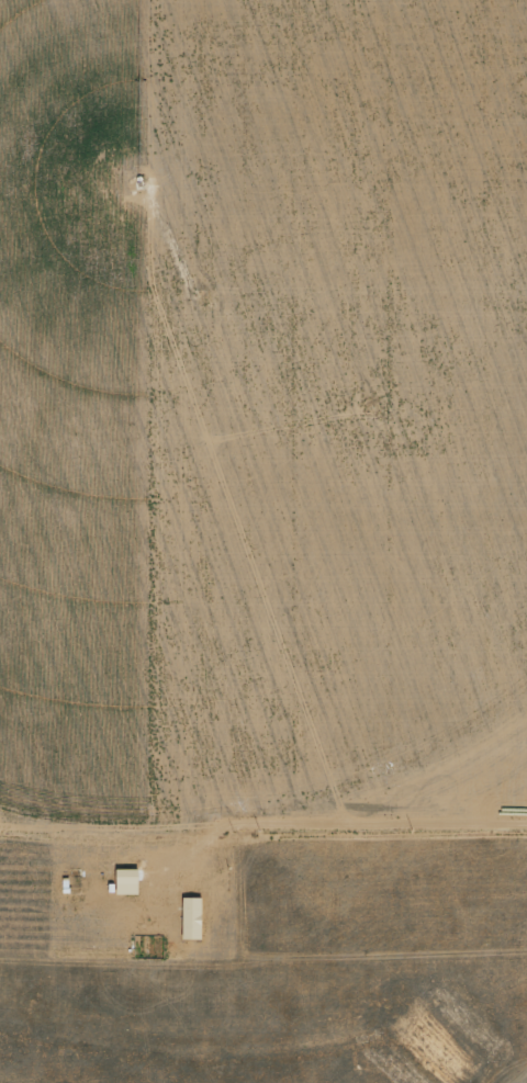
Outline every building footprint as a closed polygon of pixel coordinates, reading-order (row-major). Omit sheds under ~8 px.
[(203,897),(183,897),(182,938),(202,938),(203,897)]
